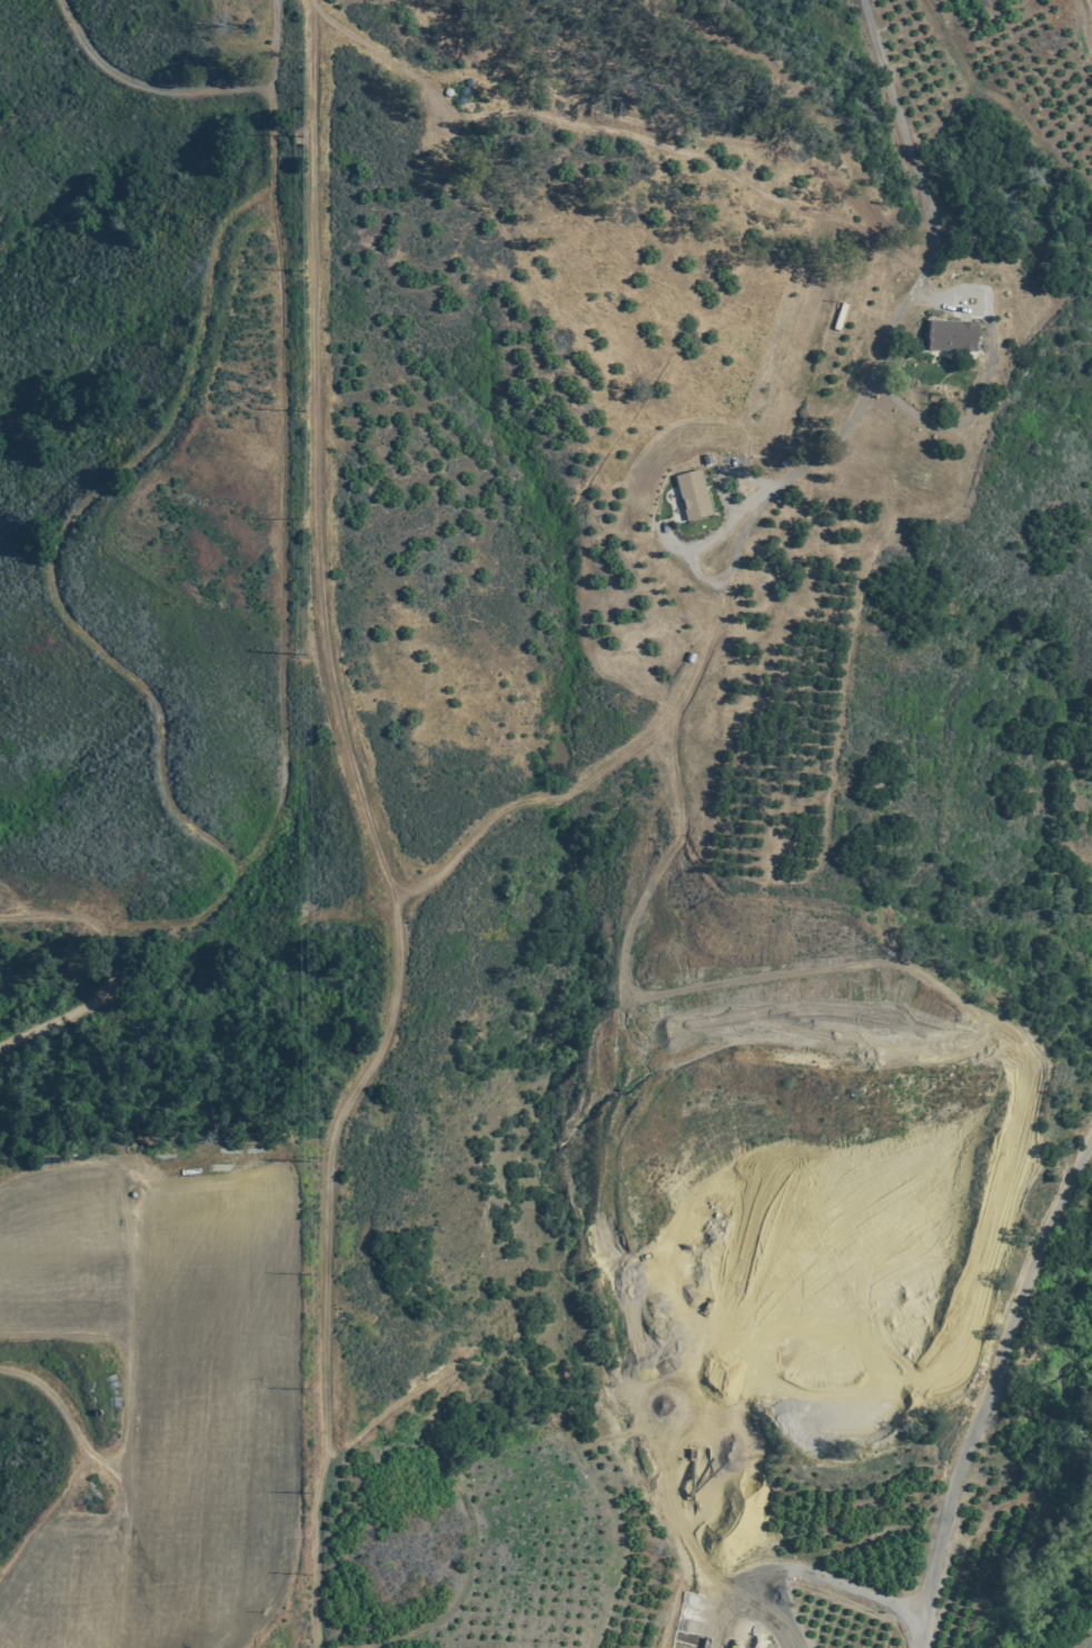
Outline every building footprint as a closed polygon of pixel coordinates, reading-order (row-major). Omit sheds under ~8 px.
[(930,351),(930,320),(980,321),(980,353),(930,351)] [(705,470),(715,516),(689,522),(678,477),(705,470)]
